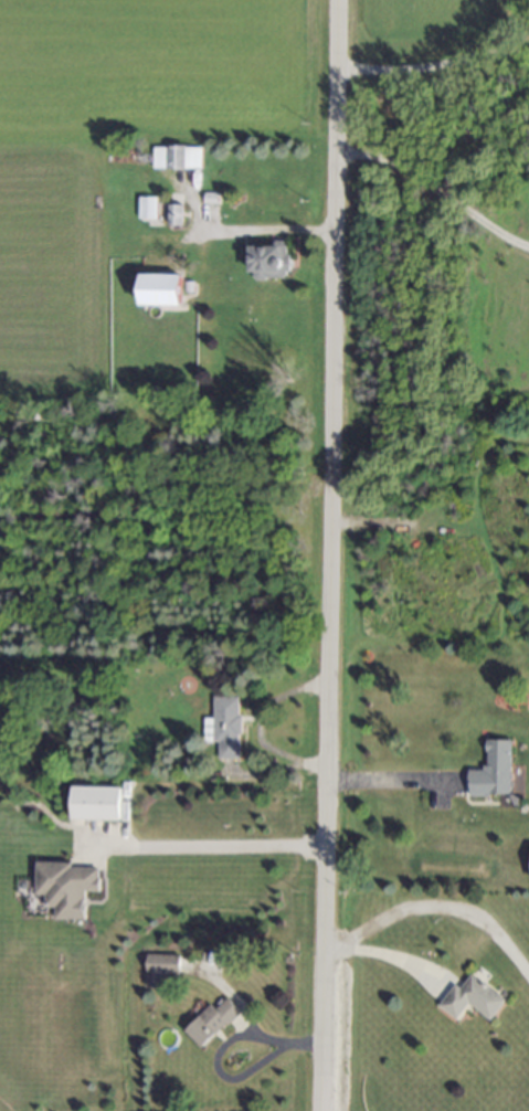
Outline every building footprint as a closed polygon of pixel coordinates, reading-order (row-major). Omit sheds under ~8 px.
[(153,147),(153,169),(201,169),(201,147),(153,147)] [(139,219),(157,219),(157,198),(139,198),(139,219)] [(168,225),(183,225),(183,205),(168,205),(168,225)] [(273,247),(251,247),(252,279),(290,279),(290,254),(287,254),(287,241),(273,241),(273,247)] [(141,305),(182,306),(183,275),(142,274),(141,305)] [(204,742),(219,742),(219,759),(240,759),(240,696),(214,696),(214,719),(204,719),(204,742)] [(469,770),(469,796),(510,796),(510,740),(485,740),(486,770),(469,770)] [(120,821),(121,788),(72,787),(72,820),(120,821)] [(56,919),(86,920),(86,891),(100,892),(101,868),(72,867),(72,863),(37,862),(36,894),(47,895),(47,908),(56,908),(56,919)] [(164,989),(164,975),(179,975),(179,955),(146,954),(145,988),(164,989)] [(506,1000),(472,974),(460,988),(455,984),(439,1006),(457,1020),(469,1004),(490,1020),(506,1000)] [(211,1005),(184,1030),(202,1049),(240,1012),(227,998),(215,1009),(211,1005)]
